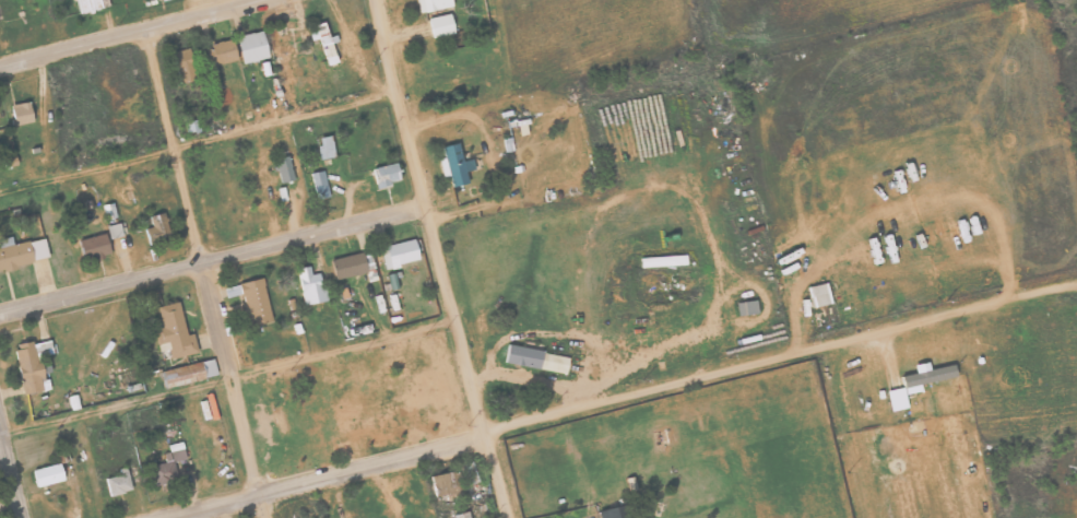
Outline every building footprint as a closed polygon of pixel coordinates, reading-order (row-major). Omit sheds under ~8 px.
[(451,7),(450,0),(416,0),(418,12),(451,7)] [(432,38),(454,33),(449,13),(427,18),(432,38)] [(327,37),(324,26),(308,30),(310,40),(319,39),(325,65),(336,62),(331,43),(337,41),(336,34),(327,37)] [(267,58),(261,31),(235,35),(240,63),(267,58)] [(206,43),(210,64),(235,60),(232,39),(206,43)] [(172,51),(178,83),(195,80),(190,48),(172,51)] [(32,121),(28,101),(9,105),(13,125),(32,121)] [(319,159),(334,157),(330,135),(316,137),(319,159)] [(441,177),(449,176),(451,186),(467,183),(465,171),(473,169),(471,159),(461,161),(458,143),(441,146),(443,158),(438,159),(441,177)] [(294,179),(287,155),(274,158),(280,182),(294,179)] [(372,168),(376,187),(400,181),(395,162),(372,168)] [(309,173),(316,199),(329,195),(322,169),(309,173)] [(102,204),(104,221),(115,219),(113,202),(102,204)] [(152,227),(144,229),(146,238),(169,233),(163,211),(149,215),(152,227)] [(122,235),(118,222),(105,226),(108,239),(122,235)] [(110,252),(103,232),(77,241),(83,260),(110,252)] [(44,237),(7,246),(7,245),(0,247),(0,270),(48,258),(44,237)] [(379,248),(384,269),(419,260),(413,239),(379,248)] [(367,271),(361,251),(330,260),(335,280),(367,271)] [(685,265),(684,255),(639,257),(640,267),(685,265)] [(310,274),(309,266),(298,267),(302,304),(327,301),(325,284),(320,284),(319,273),(310,274)] [(397,288),(394,272),(386,274),(390,289),(397,288)] [(272,320),(261,278),(223,287),(225,298),(240,294),(248,326),(272,320)] [(810,308),(830,304),(826,283),(806,287),(810,308)] [(736,302),(737,315),(757,313),(755,300),(736,302)] [(196,353),(193,333),(185,334),(179,302),(157,306),(161,328),(153,330),(157,351),(168,349),(170,358),(196,353)] [(22,394),(49,389),(47,379),(42,380),(38,357),(51,354),(48,338),(12,346),(22,394)] [(565,373),(568,356),(506,345),(503,362),(565,373)] [(164,387),(217,377),(214,359),(160,370),(164,387)] [(899,376),(901,387),(955,375),(951,364),(928,369),(926,361),(912,364),(914,373),(899,376)] [(885,390),(889,411),(906,407),(900,387),(885,390)] [(148,466),(153,485),(177,480),(172,462),(185,459),(182,444),(161,449),(164,462),(148,466)] [(62,482),(59,464),(31,468),(34,486),(62,482)] [(105,478),(109,495),(131,491),(126,467),(118,468),(119,474),(105,478)] [(436,498),(455,492),(449,471),(429,476),(436,498)] [(598,517),(626,517),(623,506),(596,513),(598,517)]
